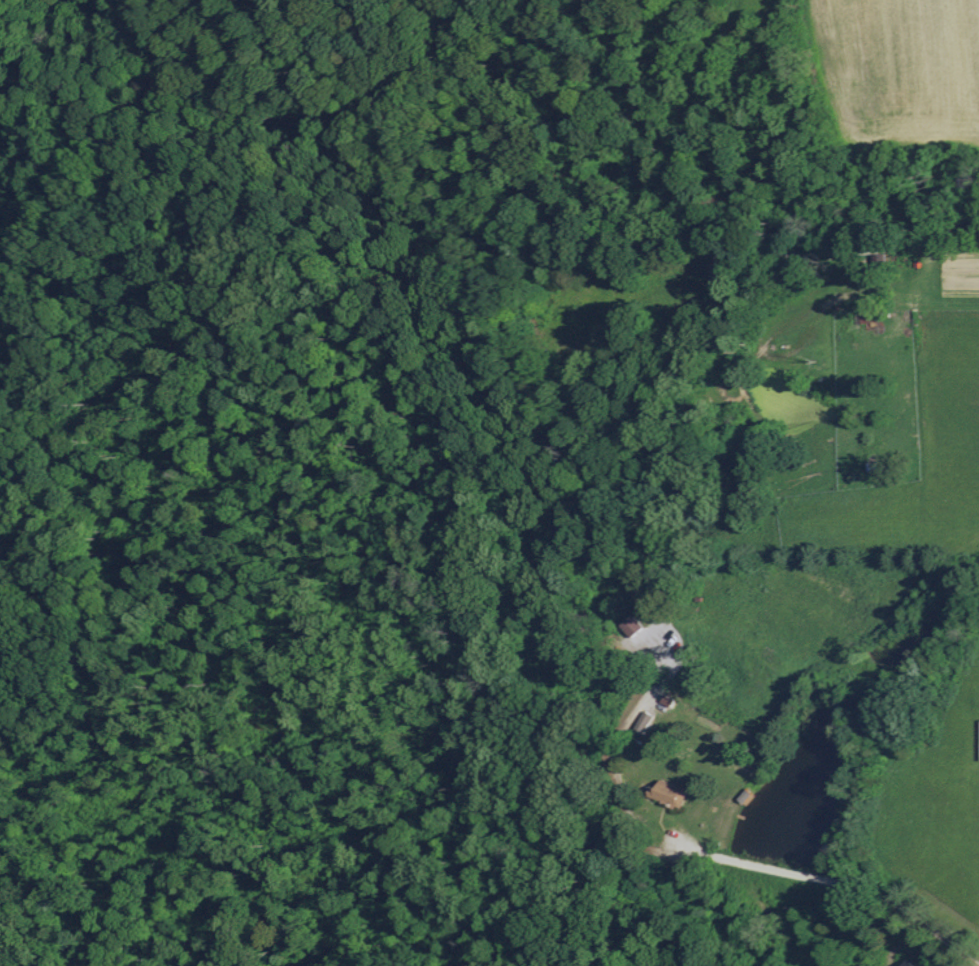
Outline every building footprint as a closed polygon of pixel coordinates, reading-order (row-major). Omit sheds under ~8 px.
[(620,625),(630,637),(643,625),(633,614),(620,625)] [(653,716),(645,710),(632,728),(640,734),(653,716)] [(680,807),(685,788),(654,778),(648,797),(680,807)]
